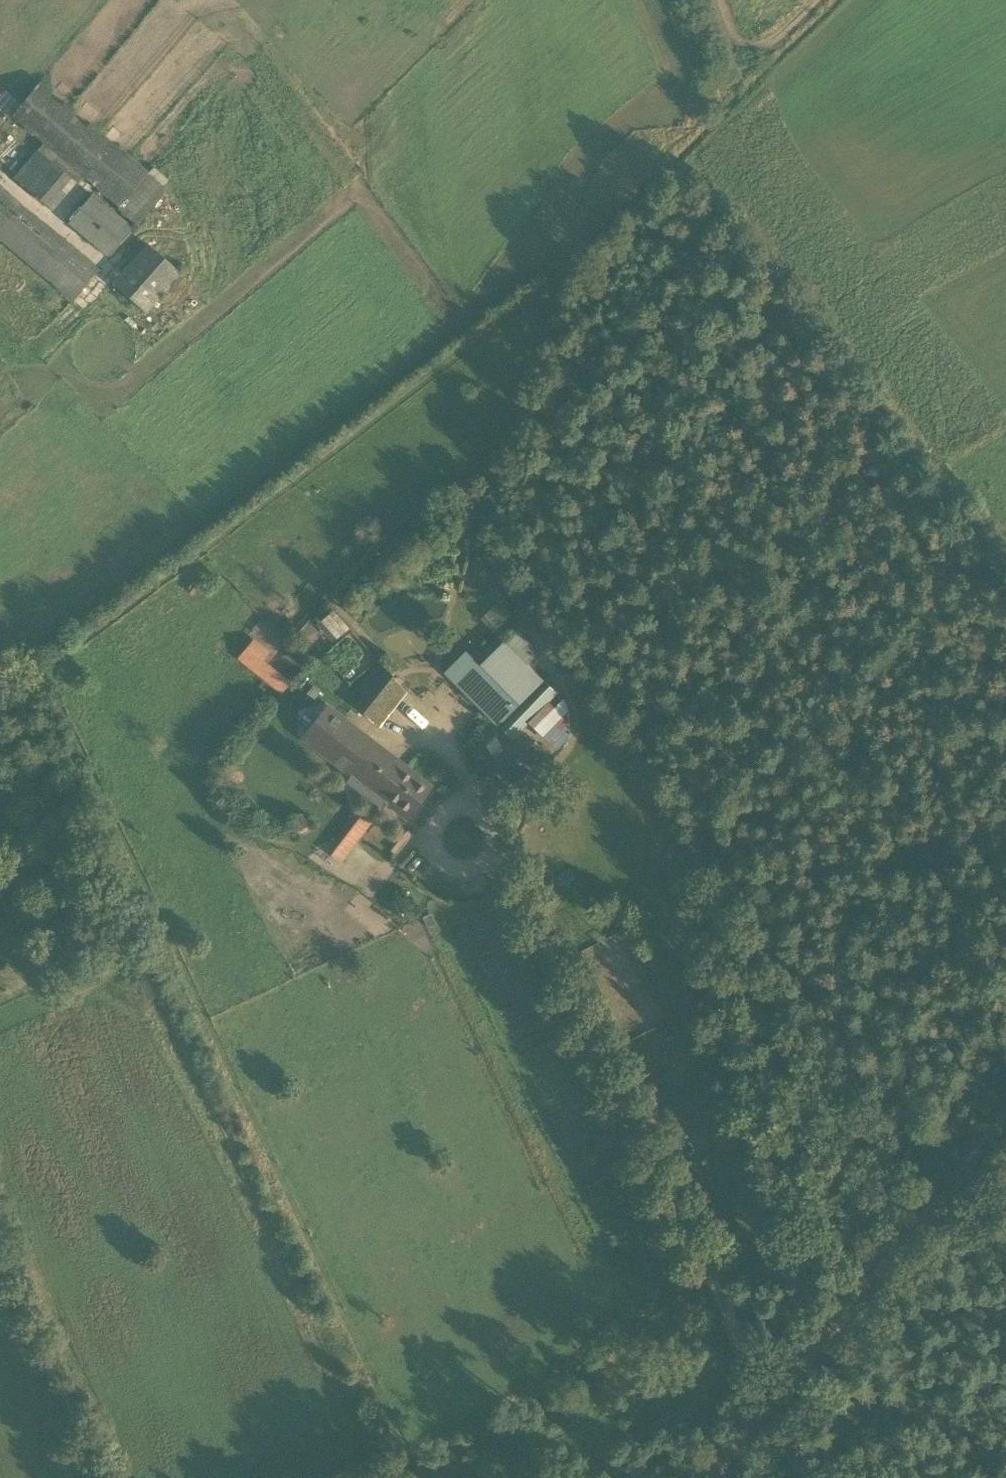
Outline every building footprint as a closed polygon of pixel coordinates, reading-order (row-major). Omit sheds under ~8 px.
[(167,190),(41,82),(12,116),(45,143),(15,179),(53,211),(77,183),(78,184),(84,178),(119,207),(117,209),(137,226),(167,190)] [(73,302),(99,271),(20,205),(0,188),(0,240),(73,302)] [(109,257),(133,227),(86,189),(78,199),(84,204),(68,224),(109,257)] [(146,313),(181,274),(147,244),(112,283),(146,313)] [(497,602),(483,618),(494,628),(509,612),(497,602)] [(331,641),(347,627),(330,608),(315,622),(331,641)] [(290,681),(262,660),(269,650),(251,637),(235,659),(280,693),(290,681)] [(514,739),(527,724),(541,709),(528,697),(544,680),(507,642),(462,686),(485,708),(495,719),(493,720),(514,739)] [(398,660),(401,682),(433,677),(430,656),(398,660)] [(584,680),(576,667),(566,673),(574,686),(584,680)] [(385,668),(363,696),(388,715),(406,693),(385,668)] [(382,798),(405,769),(324,707),(301,737),(352,775),(382,798)] [(519,758),(496,771),(504,787),(528,775),(519,758)] [(407,817),(430,788),(405,769),(382,798),(387,802),(407,817)] [(339,859),(366,829),(356,821),(329,851),(339,859)]
